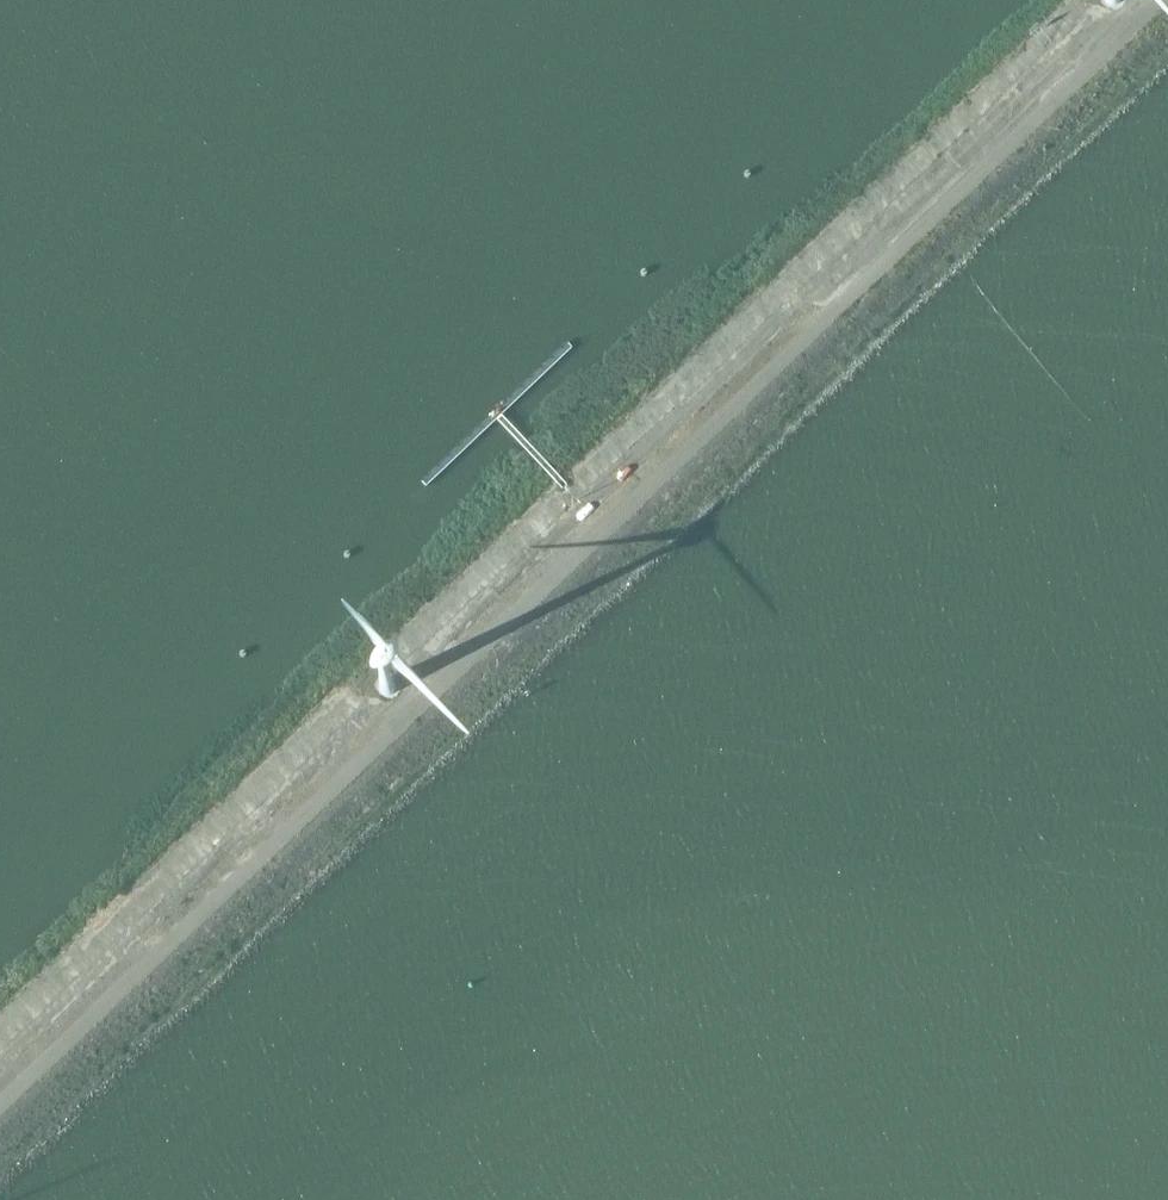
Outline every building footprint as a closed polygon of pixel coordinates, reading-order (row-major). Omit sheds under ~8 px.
[(384,679),(382,680),(381,681),(381,682),(380,683),(379,684),(379,686),(379,687),(379,688),(379,690),(380,691),(381,692),(381,693),(382,694),(384,695),(385,696),(386,696),(387,696),(389,696),(390,696),(391,695),(393,695),(394,694),(395,693),(395,692),(396,691),(397,689),(397,687),(397,686),(397,685),(396,683),(395,682),(395,681),(394,680),(393,679),(391,679),(390,678),(389,678),(387,678),(386,678),(385,679),(384,679)]
